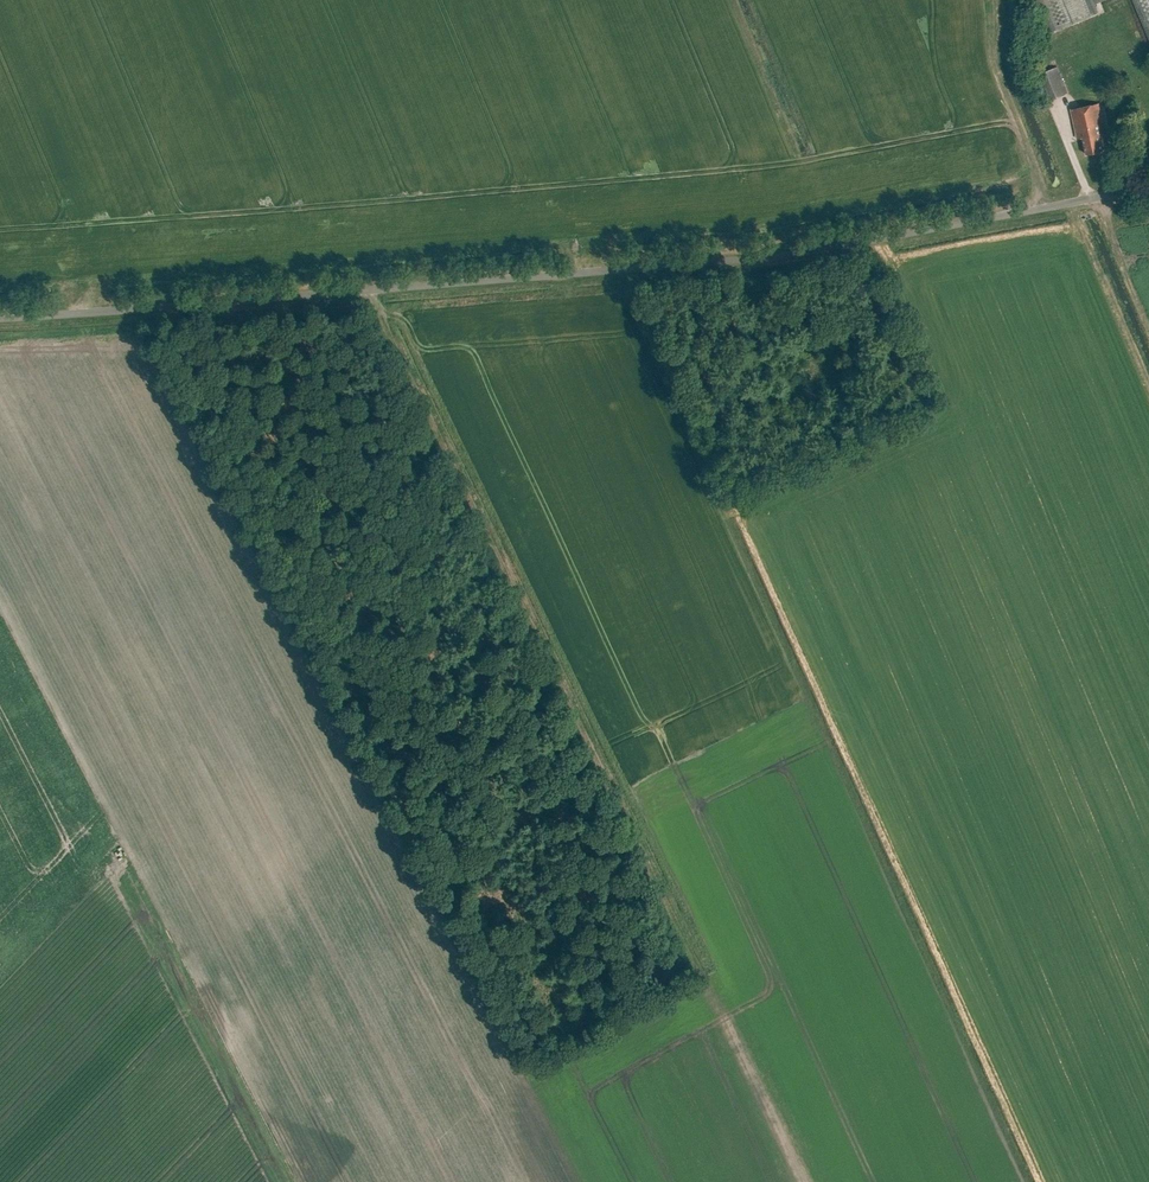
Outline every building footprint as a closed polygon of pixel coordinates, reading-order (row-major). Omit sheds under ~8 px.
[(1099,11),(1096,2),(1101,0),(1037,0),(1050,31),(1099,11)] [(1148,40),(1148,0),(1133,0),(1148,40)] [(1058,67),(1037,76),(1047,100),(1068,91),(1058,67)] [(1104,151),(1100,133),(1106,132),(1101,103),(1073,109),(1077,135),(1081,134),(1082,138),(1085,137),(1088,154),(1104,151)]
